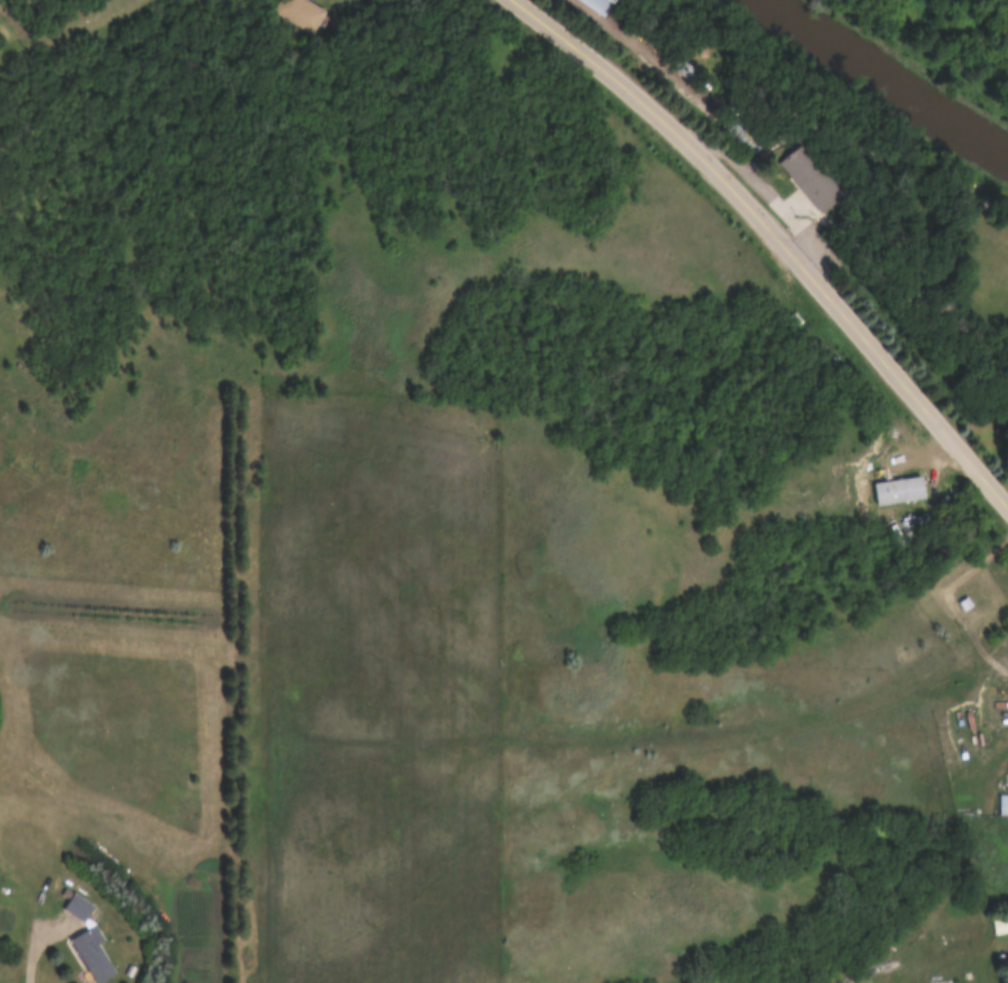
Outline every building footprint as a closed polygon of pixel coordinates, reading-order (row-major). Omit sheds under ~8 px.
[(310,0),(285,0),(277,17),(317,34),(328,8),(310,0)] [(607,17),(617,0),(579,0),(607,17)] [(701,70),(687,60),(679,70),(693,81),(701,70)] [(843,196),(805,145),(781,162),(820,214),(843,196)] [(902,497),(923,497),(923,479),(914,479),(914,466),(902,466),(902,497)] [(972,606),(967,597),(957,603),(961,612),(972,606)] [(999,795),(999,816),(1007,816),(1007,795),(999,795)] [(58,908),(78,922),(88,907),(68,893),(58,908)] [(992,917),(992,933),(1007,933),(1007,917),(992,917)] [(98,942),(90,926),(66,937),(89,982),(95,982),(110,976),(94,943),(98,942)]
